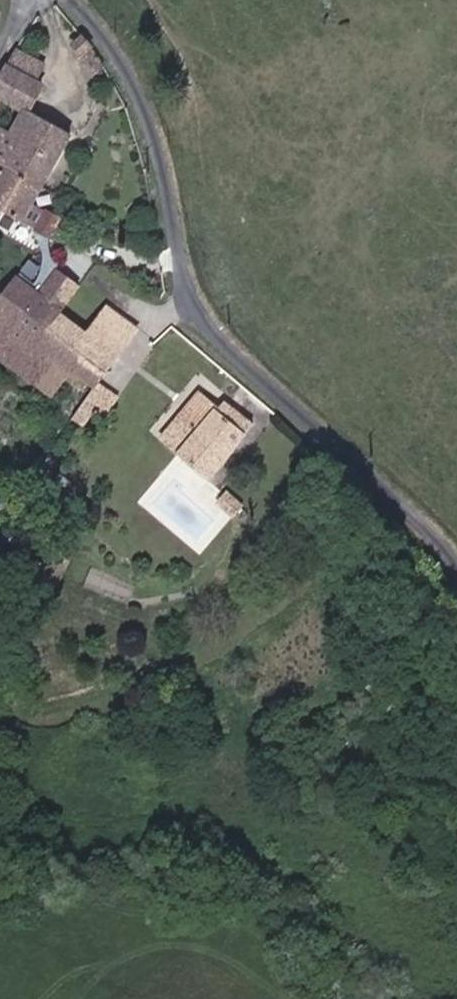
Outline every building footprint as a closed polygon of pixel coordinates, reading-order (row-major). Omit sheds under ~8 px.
[(93,48),(80,35),(72,43),(84,56),(93,48)] [(71,134),(29,110),(43,84),(37,80),(45,64),(16,48),(8,63),(6,63),(0,74),(0,97),(22,109),(10,131),(0,125),(0,161),(7,165),(42,185),(71,134)] [(42,185),(7,165),(0,178),(0,209),(22,222),(32,203),(42,185)] [(22,222),(35,230),(45,210),(32,203),(22,222)] [(61,219),(45,210),(35,230),(50,238),(61,219)] [(61,313),(80,288),(55,270),(39,291),(17,275),(0,297),(0,315),(37,345),(61,313)] [(152,289),(156,281),(150,278),(146,286),(152,289)] [(137,331),(104,308),(87,333),(118,357),(137,331)] [(100,381),(118,357),(87,333),(61,313),(37,345),(71,372),(94,389),(90,395),(86,401),(95,408),(109,388),(100,381)] [(71,372),(37,345),(0,315),(0,358),(53,397),(66,378),(71,372)] [(94,389),(71,372),(66,378),(90,395),(94,389)] [(208,480),(253,424),(224,400),(219,407),(201,392),(181,416),(199,431),(178,455),(208,480)] [(161,441),(178,455),(199,431),(181,416),(161,441)] [(241,506),(226,493),(219,502),(233,515),(241,506)] [(27,534),(0,529),(0,539),(25,544),(27,534)]
